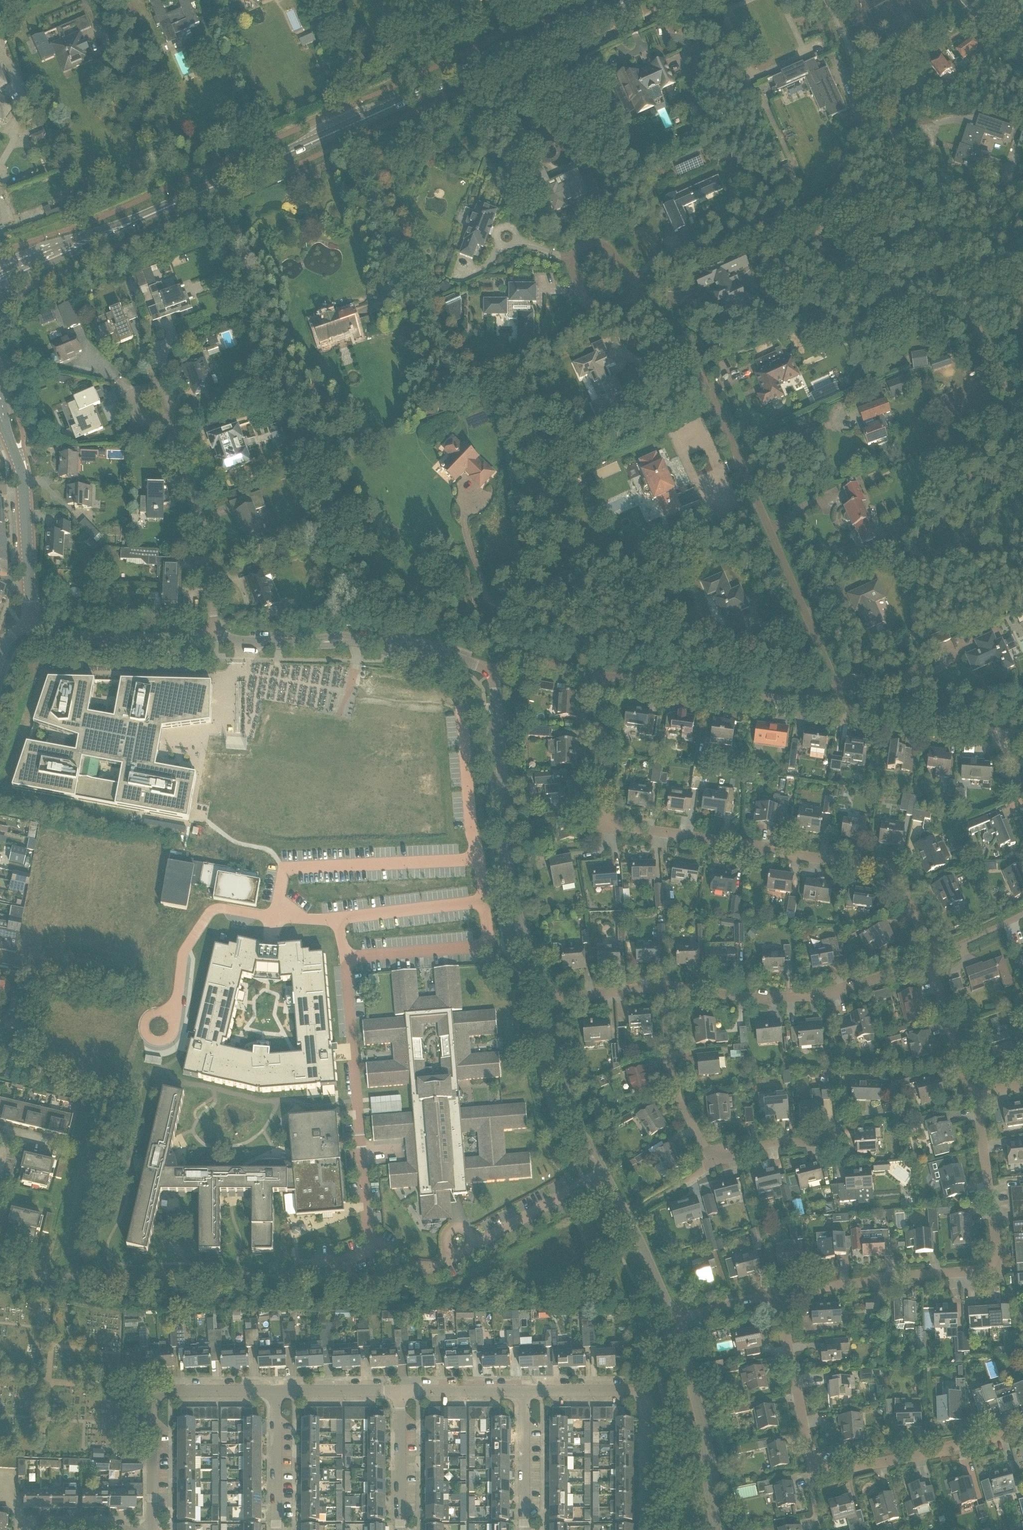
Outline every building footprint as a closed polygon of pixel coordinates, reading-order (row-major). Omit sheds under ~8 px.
[(157,18),(154,19),(157,26),(160,25),(167,42),(176,38),(176,37),(176,36),(172,28),(187,22),(190,29),(200,25),(192,6),(196,4),(195,0),(178,0),(182,10),(167,16),(160,0),(149,0),(157,18)] [(970,13),(964,17),(969,23),(982,12),(971,0),(959,0),(970,13)] [(61,39),(51,44),(51,45),(50,46),(44,34),(32,39),(42,62),(54,57),(53,55),(56,54),(64,73),(92,61),(88,51),(89,50),(86,41),(84,42),(80,32),(91,28),(86,16),(56,29),(61,39)] [(978,48),(972,39),(971,37),(955,48),(962,59),(978,48)] [(712,59),(704,43),(695,47),(703,63),(712,59)] [(947,65),(941,57),(931,65),(940,77),(953,67),(950,63),(947,65)] [(776,87),(772,89),(774,94),(800,82),(800,81),(805,79),(812,95),(811,96),(812,97),(813,96),(819,111),(820,111),(820,110),(826,108),(830,117),(828,118),(847,110),(826,66),(827,68),(819,71),(814,60),(817,59),(817,58),(772,78),(776,87)] [(621,76),(619,77),(620,80),(624,90),(621,91),(626,104),(631,102),(634,110),(637,116),(656,108),(648,90),(660,84),(663,89),(674,84),(672,79),(663,60),(652,66),(654,70),(640,76),(638,72),(630,75),(628,70),(620,74),(621,76)] [(609,90),(600,94),(603,102),(612,97),(609,90)] [(1,118),(2,120),(13,106),(0,96),(0,119),(1,118)] [(979,115),(974,129),(969,127),(962,147),(961,147),(956,162),(964,165),(963,166),(966,167),(967,166),(969,167),(972,160),(986,165),(989,156),(976,152),(982,134),(1002,141),(1005,134),(1010,136),(1013,127),(979,115)] [(764,123),(758,125),(763,136),(769,134),(764,123)] [(564,134),(562,142),(571,144),(573,136),(564,134)] [(577,173),(565,178),(564,178),(563,176),(549,182),(541,163),(527,169),(535,189),(543,185),(554,210),(566,205),(564,201),(573,197),(574,199),(597,189),(588,168),(577,173)] [(677,193),(664,199),(670,212),(667,213),(675,232),(678,231),(685,245),(697,240),(683,207),(724,189),(718,176),(677,194),(677,193)] [(466,223),(470,225),(464,240),(465,240),(460,254),(472,259),(477,245),(483,247),(497,210),(478,203),(474,214),(470,213),(466,223)] [(746,299),(739,284),(735,286),(734,283),(735,283),(732,276),(731,276),(730,274),(749,265),(745,256),(704,274),(708,283),(714,281),(719,293),(716,294),(724,311),(736,306),(740,316),(753,310),(747,298),(746,299)] [(151,268),(143,271),(148,285),(156,282),(153,273),(151,268)] [(134,278),(126,280),(128,287),(136,284),(134,278)] [(446,280),(438,287),(443,294),(451,287),(446,280)] [(157,284),(149,287),(161,319),(191,308),(185,293),(183,293),(180,287),(168,291),(168,289),(164,290),(162,283),(159,284),(158,283),(156,284),(157,284)] [(518,320),(518,342),(533,342),(533,313),(528,314),(528,302),(536,302),(536,284),(510,284),(510,300),(484,300),(484,315),(506,315),(506,317),(509,320),(518,320)] [(450,318),(460,313),(460,299),(454,302),(452,297),(442,301),(450,318)] [(70,303),(59,307),(68,329),(79,325),(70,303)] [(103,326),(97,328),(103,341),(106,340),(109,348),(121,343),(122,344),(123,344),(133,339),(133,338),(132,335),(124,316),(127,314),(128,314),(129,313),(129,312),(128,312),(134,309),(132,305),(121,309),(121,307),(121,306),(110,310),(110,311),(111,311),(111,313),(100,317),(103,326)] [(332,345),(330,341),(353,333),(355,338),(360,337),(352,310),(313,323),(321,348),(332,345)] [(53,311),(38,317),(42,326),(56,320),(53,311)] [(418,328),(408,325),(405,339),(415,341),(418,328)] [(51,341),(56,353),(52,354),(51,358),(52,362),(55,363),(59,361),(60,363),(70,359),(69,356),(81,351),(75,335),(63,340),(61,337),(51,341)] [(216,335),(208,338),(210,346),(219,343),(216,335)] [(592,345),(595,354),(573,363),(580,378),(590,374),(596,385),(593,386),(599,400),(591,404),(598,419),(621,409),(614,394),(621,391),(615,376),(608,379),(607,377),(607,375),(606,371),(604,371),(603,368),(614,363),(609,352),(608,353),(603,341),(592,345)] [(760,373),(755,375),(764,393),(758,395),(763,406),(771,402),(773,405),(776,406),(780,405),(782,401),(780,398),(784,396),(778,383),(782,381),(783,384),(800,376),(792,358),(773,366),(771,363),(780,359),(777,352),(776,352),(768,356),(764,358),(768,369),(760,373)] [(925,352),(911,354),(913,368),(927,366),(925,352)] [(949,357),(930,363),(933,371),(952,365),(949,357)] [(193,378),(186,380),(186,381),(186,382),(186,383),(187,383),(190,382),(195,395),(212,389),(211,385),(214,384),(204,359),(183,367),(187,378),(192,376),(193,378)] [(915,390),(910,375),(887,383),(892,398),(915,390)] [(835,384),(811,395),(815,404),(839,393),(835,383),(834,383),(835,384)] [(79,423),(84,436),(103,428),(94,406),(100,403),(94,389),(73,397),(75,401),(67,404),(75,425),(79,423)] [(888,443),(886,438),(884,431),(887,430),(882,415),(890,412),(886,400),(859,410),(864,421),(868,419),(871,427),(868,428),(869,431),(864,433),(868,445),(876,442),(878,446),(888,443)] [(271,431),(274,439),(275,438),(277,442),(284,439),(284,440),(285,440),(280,424),(279,424),(272,427),(273,431),(271,431)] [(247,437),(243,438),(239,426),(209,437),(213,450),(215,449),(219,460),(217,460),(221,473),(252,463),(248,451),(251,449),(247,437)] [(445,465),(441,469),(455,482),(459,478),(461,476),(466,470),(472,476),(470,478),(480,487),(494,473),(484,463),(482,466),(476,460),(478,458),(464,445),(462,447),(455,440),(454,441),(453,440),(450,440),(448,441),(447,443),(445,445),(445,447),(445,449),(446,450),(445,451),(452,458),(445,465)] [(86,456),(96,456),(98,456),(98,449),(82,448),(82,455),(86,456)] [(655,454),(640,461),(648,479),(644,481),(646,487),(645,487),(645,488),(644,490),(644,491),(644,492),(645,493),(646,494),(647,495),(649,495),(650,494),(653,500),(657,498),(665,516),(680,509),(674,495),(672,491),(675,490),(672,484),(673,484),(674,483),(674,481),(674,480),(674,479),(673,478),(672,477),(671,476),(670,476),(669,477),(666,471),(664,472),(660,464),(655,454)] [(78,455),(61,455),(60,477),(77,478),(78,455)] [(121,473),(120,483),(129,484),(130,473),(121,473)] [(875,538),(872,530),(867,520),(870,519),(862,503),(865,501),(857,483),(843,488),(851,504),(844,507),(846,513),(845,514),(844,517),(844,519),(845,520),(847,521),(848,522),(849,521),(850,521),(853,527),(855,526),(863,544),(875,538)] [(148,514),(148,519),(163,520),(164,509),(162,509),(162,505),(171,503),(167,487),(164,487),(164,485),(149,485),(148,498),(141,497),(141,513),(148,514)] [(91,507),(92,488),(69,487),(68,504),(75,505),(75,508),(77,508),(77,506),(91,507)] [(272,538),(267,527),(261,529),(253,507),(264,503),(260,491),(244,497),(248,508),(235,512),(239,524),(241,523),(249,546),(272,538)] [(85,518),(79,524),(94,539),(100,534),(85,518)] [(698,519),(688,523),(693,535),(703,530),(698,519)] [(46,555),(63,556),(64,533),(69,533),(70,523),(58,523),(57,532),(47,532),(46,555)] [(95,541),(91,546),(96,551),(100,546),(95,541)] [(173,558),(170,558),(156,558),(157,550),(147,550),(121,549),(121,559),(127,560),(127,559),(141,560),(146,564),(158,565),(157,571),(160,571),(159,585),(179,586),(179,581),(182,581),(182,565),(173,565),(173,558)] [(89,557),(87,566),(95,568),(97,559),(89,557)] [(251,577),(247,579),(255,602),(258,600),(262,610),(270,607),(269,606),(278,603),(275,593),(271,583),(273,583),(272,581),(274,579),(275,577),(275,575),(273,573),(271,572),(269,572),(268,571),(266,564),(249,571),(251,577)] [(723,573),(702,582),(708,595),(717,591),(719,596),(715,598),(723,618),(727,616),(730,623),(726,625),(731,637),(748,630),(740,611),(749,607),(740,587),(731,591),(723,573)] [(878,581),(847,594),(853,606),(855,605),(866,630),(883,622),(874,601),(884,596),(878,581)] [(179,586),(159,585),(159,592),(163,592),(162,609),(183,610),(184,592),(176,592),(176,587),(179,587),(179,586)] [(947,630),(940,633),(944,642),(951,639),(947,630)] [(993,662),(996,669),(997,670),(997,671),(998,672),(999,673),(1000,673),(1001,673),(1002,673),(1003,673),(1004,673),(1005,673),(1005,672),(1006,672),(1007,671),(1007,670),(1007,669),(1014,666),(1003,642),(997,644),(992,633),(975,641),(979,649),(966,655),(973,671),(993,662)] [(334,665),(281,663),(285,672),(285,668),(290,668),(290,680),(296,677),(297,680),(297,670),(301,678),(304,684),(307,682),(308,675),(311,682),(312,682),(321,678),(322,675),(332,669),(334,669),(334,665)] [(34,723),(79,738),(76,752),(27,743),(13,787),(188,819),(196,774),(156,767),(160,742),(153,741),(155,730),(163,729),(211,722),(212,683),(121,681),(114,719),(89,714),(95,680),(49,679),(34,723)] [(554,684),(539,682),(537,689),(553,692),(554,684)] [(313,702),(314,691),(303,691),(302,702),(313,702)] [(578,693),(558,692),(557,706),(561,706),(560,716),(576,717),(578,693)] [(628,707),(625,725),(626,725),(627,727),(631,728),(634,726),(641,727),(640,734),(645,735),(652,736),(655,716),(648,715),(649,710),(628,707)] [(679,712),(678,715),(670,713),(668,716),(667,718),(665,729),(682,732),(681,738),(692,740),(695,717),(686,716),(686,713),(685,711),(681,710),(679,712)] [(735,722),(713,719),(711,736),(706,736),(705,743),(718,745),(718,740),(732,742),(735,722)] [(758,723),(755,740),(781,744),(781,747),(785,748),(787,727),(758,723)] [(552,738),(552,730),(552,728),(529,727),(529,736),(552,738)] [(824,755),(825,749),(827,733),(805,730),(803,748),(810,749),(811,749),(810,753),(824,755)] [(655,759),(661,760),(664,732),(658,731),(655,759)] [(792,739),(790,752),(788,768),(794,769),(798,740),(792,739)] [(556,741),(548,741),(548,752),(551,755),(556,755),(560,755),(560,765),(576,764),(576,750),(578,750),(578,740),(556,741)] [(864,766),(865,759),(867,743),(852,741),(852,742),(846,741),(844,759),(851,760),(851,765),(864,766)] [(913,760),(903,759),(905,748),(898,747),(899,743),(891,742),(887,768),(895,769),(896,764),(902,765),(901,770),(911,771),(913,760)] [(930,748),(927,768),(935,769),(934,776),(949,778),(952,756),(946,755),(946,750),(930,748)] [(696,753),(694,765),(702,766),(704,754),(696,753)] [(830,769),(840,770),(842,758),(832,756),(830,769)] [(655,759),(654,767),(653,767),(651,782),(659,783),(661,768),(660,768),(661,760),(655,759)] [(980,761),(963,760),(962,779),(983,781),(983,778),(991,779),(992,765),(979,764),(980,761)] [(694,765),(692,779),(691,788),(699,790),(702,766),(694,765)] [(551,772),(534,774),(535,786),(552,785),(551,772)] [(954,797),(955,789),(956,781),(949,780),(947,796),(954,797)] [(579,804),(577,784),(558,786),(558,785),(545,786),(546,795),(559,793),(560,806),(579,804)] [(650,807),(650,805),(653,789),(631,786),(628,804),(650,807)] [(705,792),(703,801),(702,810),(716,812),(716,816),(724,818),(726,804),(732,805),(734,790),(719,788),(719,794),(705,792)] [(954,797),(953,806),(963,807),(965,790),(955,789),(954,797)] [(690,810),(690,807),(692,795),(670,792),(668,810),(683,812),(683,809),(690,810)] [(907,815),(913,816),(915,811),(917,797),(905,795),(904,801),(909,802),(907,815)] [(772,807),(758,805),(755,821),(778,824),(780,809),(787,810),(789,798),(773,796),(772,807)] [(824,814),(831,815),(833,798),(826,797),(824,814)] [(819,833),(822,812),(800,809),(797,827),(810,829),(810,832),(819,833)] [(924,823),(924,819),(930,820),(931,814),(915,811),(913,816),(913,821),(924,823)] [(547,819),(560,818),(559,812),(527,815),(528,823),(547,821),(547,819)] [(578,816),(562,818),(563,831),(557,831),(558,842),(580,840),(578,816)] [(987,816),(968,824),(969,831),(984,825),(986,829),(984,830),(986,830),(988,833),(986,834),(984,836),(983,838),(984,841),(983,841),(983,842),(985,841),(988,843),(989,844),(989,843),(991,842),(992,840),(992,837),(991,835),(995,834),(1000,847),(1007,844),(1008,847),(1015,843),(1006,820),(1001,822),(1000,818),(989,822),(987,817),(988,816),(987,816)] [(864,840),(867,819),(859,818),(859,822),(843,819),(841,836),(852,837),(851,839),(864,840)] [(37,824),(30,822),(27,838),(29,838),(35,839),(37,824)] [(901,844),(904,823),(897,822),(896,827),(882,824),(879,843),(889,844),(889,842),(901,844)] [(921,835),(920,843),(914,846),(926,873),(931,871),(931,872),(934,871),(934,870),(945,865),(944,862),(949,860),(950,857),(944,843),(941,843),(937,845),(933,837),(931,838),(929,831),(921,835)] [(36,839),(35,839),(29,838),(27,848),(34,850),(36,839)] [(9,860),(9,861),(23,864),(26,850),(12,847),(9,860)] [(170,855),(161,905),(187,910),(191,884),(215,889),(214,899),(256,907),(261,882),(257,881),(258,874),(229,868),(228,870),(223,869),(224,867),(193,862),(194,860),(170,855)] [(569,857),(550,861),(555,886),(562,885),(563,891),(575,889),(574,883),(569,857)] [(633,863),(633,879),(655,879),(655,862),(648,862),(648,863),(633,863)] [(674,863),(672,880),(671,883),(680,884),(680,881),(696,883),(699,867),(674,863)] [(1003,872),(1007,881),(1009,880),(1016,897),(1022,894),(1022,864),(1003,872)] [(974,866),(967,870),(970,877),(977,874),(974,866)] [(593,871),(594,887),(616,886),(615,869),(609,869),(609,870),(593,871)] [(728,874),(714,872),(711,888),(734,892),(737,876),(736,875),(736,870),(729,869),(728,874)] [(10,881),(25,884),(27,885),(29,875),(12,872),(10,881)] [(768,890),(790,893),(793,877),(770,873),(769,878),(768,878),(768,881),(769,881),(768,890)] [(952,905),(953,906),(954,906),(954,904),(962,900),(952,877),(932,886),(937,897),(940,895),(945,908),(952,905)] [(806,879),(803,895),(818,897),(817,901),(830,903),(833,882),(806,879)] [(669,880),(662,881),(663,905),(670,904),(670,897),(669,891),(669,880)] [(25,884),(10,881),(8,892),(22,895),(25,884)] [(662,885),(655,886),(656,900),(656,908),(663,908),(663,900),(662,885)] [(624,905),(622,889),(615,889),(616,905),(624,905)] [(871,899),(872,890),(861,889),(860,892),(849,890),(846,907),(855,908),(855,906),(872,908),(874,899),(871,899)] [(733,896),(731,911),(732,911),(732,912),(731,917),(744,919),(744,914),(737,913),(737,912),(739,897),(733,896)] [(795,913),(797,898),(789,897),(787,912),(795,913)] [(11,907),(9,917),(21,920),(23,909),(11,907)] [(21,920),(9,917),(7,930),(19,933),(21,920)] [(888,946),(895,942),(886,924),(860,936),(864,946),(876,940),(882,954),(890,950),(888,946)] [(743,943),(743,926),(735,926),(735,943),(743,943)] [(752,928),(747,934),(753,939),(758,933),(752,928)] [(16,953),(19,933),(7,930),(0,929),(0,950),(16,953)] [(848,941),(857,937),(854,931),(845,935),(848,941)] [(821,942),(823,952),(810,954),(813,968),(824,966),(823,965),(833,963),(832,957),(839,956),(836,939),(821,942)] [(194,1034),(196,1035),(194,1042),(191,1041),(189,1053),(184,1074),(198,1078),(199,1076),(202,1077),(202,1078),(258,1091),(258,1090),(260,1090),(260,1092),(306,1088),(317,1087),(317,1085),(321,1085),(321,1087),(335,1086),(336,1085),(334,1061),(333,1052),(330,1052),(329,1045),(331,1045),(324,954),(310,955),(310,951),(303,952),(302,944),(275,947),(273,947),(272,948),(267,947),(267,946),(263,946),(238,940),(237,947),(230,945),(229,949),(215,946),(194,1034)] [(658,962),(659,962),(659,944),(637,945),(637,963),(652,962),(652,967),(658,967),(658,962)] [(691,949),(677,949),(677,965),(689,964),(689,966),(699,966),(699,956),(698,944),(691,945),(691,949)] [(734,967),(734,948),(720,949),(719,944),(705,944),(705,956),(711,956),(711,968),(720,968),(720,966),(726,966),(726,967),(734,967)] [(576,951),(562,952),(562,947),(561,946),(560,945),(557,945),(554,945),(555,958),(562,957),(563,967),(575,966),(575,968),(585,967),(584,946),(576,946),(576,951)] [(784,953),(763,953),(763,970),(774,970),(774,969),(784,969),(784,963),(791,963),(791,946),(784,946),(784,953)] [(598,967),(620,966),(619,947),(597,948),(598,967)] [(966,969),(971,987),(1000,976),(1004,988),(1013,985),(1002,957),(977,967),(977,965),(966,969)] [(393,973),(397,1015),(395,1015),(395,1016),(396,1020),(393,1020),(363,1022),(363,1021),(362,1021),(364,1045),(365,1045),(365,1044),(394,1042),(396,1062),(367,1065),(366,1064),(368,1088),(368,1087),(411,1083),(413,1114),(372,1118),(372,1117),(374,1141),(374,1139),(407,1137),(409,1164),(389,1166),(389,1165),(388,1165),(390,1189),(391,1189),(391,1188),(419,1185),(420,1198),(423,1197),(425,1218),(449,1216),(447,1191),(453,1190),(453,1195),(467,1194),(466,1182),(472,1181),(472,1182),(482,1181),(482,1180),(487,1180),(487,1181),(504,1180),(504,1178),(509,1178),(509,1179),(519,1178),(519,1177),(531,1176),(531,1177),(532,1177),(530,1153),(529,1153),(529,1155),(514,1156),(514,1155),(504,1155),(502,1130),(512,1129),(512,1128),(527,1127),(527,1128),(528,1128),(526,1104),(525,1104),(525,1105),(513,1106),(513,1105),(503,1106),(503,1107),(498,1107),(498,1106),(494,1107),(481,1108),(481,1109),(476,1109),(476,1108),(466,1109),(466,1110),(460,1110),(458,1079),(500,1076),(500,1077),(501,1077),(499,1053),(498,1053),(499,1054),(470,1056),(468,1036),(497,1033),(497,1034),(498,1034),(496,1010),(495,1010),(495,1011),(453,1015),(452,1011),(462,1010),(461,1010),(457,967),(458,967),(434,969),(436,969),(438,998),(417,1000),(415,971),(416,971),(416,970),(392,972),(392,973),(393,973)] [(953,991),(963,988),(960,977),(950,980),(953,991)] [(12,996),(11,998),(26,1001),(27,996),(9,992),(9,990),(12,981),(0,978),(0,993),(12,996)] [(875,992),(877,1000),(891,998),(889,989),(875,992)] [(927,1019),(919,990),(899,995),(907,1025),(927,1019)] [(26,1001),(11,998),(8,1011),(20,1014),(20,1016),(20,1017),(22,1017),(26,1001)] [(652,1024),(651,1024),(650,1009),(628,1011),(629,1028),(641,1027),(644,1035),(653,1034),(652,1024)] [(854,1015),(851,1016),(853,1022),(847,1024),(847,1022),(839,1024),(843,1040),(857,1036),(857,1038),(864,1037),(864,1040),(868,1042),(872,1041),(874,1038),(872,1030),(873,1030),(873,1028),(873,1026),(871,1024),(870,1024),(867,1012),(863,1013),(862,1012),(860,1012),(856,1013),(854,1014),(854,1015)] [(20,1017),(20,1016),(12,1015),(10,1023),(19,1025),(21,1025),(22,1017),(20,1017)] [(699,1021),(694,1022),(696,1036),(697,1036),(698,1042),(696,1043),(716,1041),(716,1043),(728,1042),(727,1034),(719,1034),(719,1033),(716,1033),(715,1019),(701,1021),(701,1019),(699,1019),(699,1021)] [(823,1044),(820,1019),(811,1020),(812,1024),(798,1025),(799,1039),(798,1039),(798,1041),(799,1040),(800,1046),(823,1044)] [(781,1042),(779,1020),(772,1021),(772,1022),(756,1024),(758,1044),(781,1042)] [(584,1022),(584,1029),(582,1029),(583,1035),(585,1035),(586,1048),(595,1047),(594,1041),(610,1040),(609,1023),(600,1024),(599,1021),(584,1022)] [(985,1047),(984,1048),(984,1051),(985,1053),(987,1054),(989,1054),(992,1053),(994,1058),(1013,1052),(1012,1047),(1014,1047),(1011,1037),(1009,1037),(1008,1033),(1010,1033),(1008,1025),(1000,1028),(1000,1025),(992,1028),(993,1030),(991,1031),(993,1037),(988,1039),(990,1044),(987,1045),(985,1047)] [(740,1044),(747,1044),(746,1027),(739,1027),(740,1044)] [(627,1050),(626,1034),(625,1028),(618,1028),(619,1044),(619,1050),(627,1050)] [(932,1040),(929,1031),(908,1037),(914,1059),(930,1055),(926,1042),(932,1040)] [(899,1033),(885,1036),(886,1043),(901,1039),(899,1033)] [(619,1050),(619,1044),(611,1045),(613,1071),(621,1067),(619,1050)] [(733,1045),(734,1051),(730,1052),(731,1058),(740,1057),(740,1051),(748,1050),(747,1044),(740,1044),(733,1045)] [(717,1053),(698,1055),(700,1075),(719,1074),(718,1068),(725,1068),(724,1058),(717,1059),(717,1053)] [(613,1071),(605,1075),(597,1078),(601,1088),(609,1084),(607,1080),(623,1072),(621,1067),(613,1071)] [(647,1067),(627,1072),(633,1095),(649,1091),(646,1076),(649,1075),(647,1067)] [(790,1071),(783,1072),(784,1084),(791,1083),(790,1071)] [(907,1076),(891,1080),(893,1087),(909,1083),(907,1076)] [(925,1080),(916,1082),(921,1101),(934,1097),(935,1099),(938,1098),(938,1099),(941,1098),(944,1097),(940,1078),(925,1082),(925,1080)] [(866,1099),(880,1100),(881,1083),(852,1082),(851,1099),(866,1100),(866,1099)] [(827,1086),(821,1086),(821,1090),(822,1100),(834,1099),(833,1089),(833,1085),(827,1086)] [(288,1118),(290,1137),(293,1167),(287,1165),(282,1163),(276,1162),(271,1162),(265,1162),(260,1163),(254,1165),(249,1168),(245,1171),(178,1171),(177,1167),(176,1163),(175,1159),(173,1156),(171,1153),(184,1095),(164,1090),(127,1247),(148,1252),(161,1192),(199,1192),(199,1252),(220,1252),(220,1192),(252,1192),(252,1252),(273,1252),(273,1192),(295,1192),(297,1216),(344,1212),(336,1114),(288,1118)] [(319,1091),(319,1101),(350,1100),(350,1090),(319,1091)] [(813,1103),(801,1103),(802,1120),(824,1119),(822,1100),(821,1090),(812,1090),(813,1103)] [(777,1100),(764,1101),(765,1117),(776,1116),(777,1121),(790,1120),(787,1099),(785,1099),(784,1093),(776,1094),(777,1100)] [(727,1096),(707,1099),(710,1123),(730,1121),(727,1096)] [(2,1098),(0,1105),(0,1120),(8,1122),(13,1101),(2,1098)] [(13,1101),(8,1122),(20,1125),(25,1104),(13,1101)] [(883,1105),(885,1113),(898,1110),(896,1102),(883,1105)] [(37,1107),(25,1104),(20,1125),(32,1128),(37,1107)] [(1017,1104),(1003,1106),(1006,1124),(1008,1124),(1008,1126),(1022,1124),(1022,1104),(1017,1104)] [(654,1106),(637,1116),(650,1137),(664,1128),(664,1127),(656,1115),(659,1113),(654,1106)] [(49,1109),(37,1107),(32,1128),(44,1130),(49,1109)] [(754,1123),(753,1108),(745,1108),(746,1123),(754,1123)] [(49,1109),(44,1130),(55,1133),(60,1112),(49,1109)] [(72,1115),(60,1112),(55,1133),(68,1136),(73,1115),(72,1115)] [(631,1114),(618,1121),(616,1122),(619,1127),(634,1119),(631,1114)] [(942,1125),(940,1119),(926,1123),(930,1136),(931,1136),(934,1148),(933,1148),(935,1156),(949,1153),(947,1144),(954,1142),(949,1124),(942,1125)] [(881,1138),(880,1129),(857,1131),(858,1137),(854,1137),(854,1145),(857,1145),(857,1153),(876,1151),(875,1138),(881,1138)] [(665,1147),(655,1154),(667,1174),(682,1165),(681,1165),(674,1152),(676,1150),(672,1143),(665,1147)] [(1009,1165),(1022,1164),(1022,1143),(1007,1145),(1009,1165)] [(648,1150),(634,1159),(637,1164),(651,1155),(648,1150)] [(49,1176),(52,1177),(55,1164),(24,1157),(18,1182),(46,1188),(49,1176)] [(61,1179),(65,1160),(60,1159),(55,1178),(61,1179)] [(952,1159),(929,1165),(933,1179),(936,1181),(943,1180),(946,1180),(947,1183),(944,1184),(943,1187),(946,1198),(961,1194),(959,1186),(965,1184),(960,1166),(954,1167),(952,1159)] [(889,1170),(888,1162),(873,1163),(874,1171),(889,1170)] [(807,1184),(822,1180),(818,1163),(796,1168),(797,1173),(796,1173),(796,1175),(797,1175),(801,1190),(808,1188),(807,1184)] [(777,1169),(755,1174),(756,1181),(755,1181),(757,1191),(758,1190),(759,1194),(773,1191),(775,1197),(775,1200),(782,1198),(780,1188),(781,1188),(781,1185),(778,1176),(779,1176),(777,1169)] [(845,1173),(846,1184),(838,1185),(839,1195),(840,1202),(859,1201),(858,1189),(863,1189),(863,1186),(871,1185),(870,1171),(845,1173)] [(727,1182),(712,1186),(717,1202),(740,1196),(735,1177),(727,1179),(727,1182)] [(781,1188),(780,1188),(782,1198),(784,1203),(791,1201),(787,1186),(781,1188)] [(712,1195),(703,1197),(708,1216),(717,1213),(712,1195)] [(702,1217),(696,1198),(685,1201),(686,1202),(671,1206),(676,1225),(702,1217)] [(916,1253),(933,1252),(931,1233),(938,1232),(937,1208),(928,1208),(929,1228),(922,1228),(922,1232),(908,1233),(909,1248),(915,1248),(916,1253)] [(893,1210),(881,1211),(881,1217),(887,1217),(888,1223),(894,1223),(893,1210)] [(42,1218),(11,1211),(5,1236),(33,1243),(36,1231),(39,1231),(42,1218)] [(53,1215),(47,1213),(42,1232),(48,1234),(53,1215)] [(1013,1214),(1014,1222),(1022,1221),(1022,1214),(1013,1214)] [(953,1245),(970,1244),(969,1230),(968,1231),(968,1223),(970,1223),(970,1215),(951,1217),(953,1245)] [(708,1241),(714,1239),(709,1220),(702,1221),(708,1241)] [(1015,1244),(1022,1244),(1022,1223),(1014,1224),(1015,1244)] [(796,1240),(798,1240),(804,1239),(802,1225),(794,1226),(796,1240)] [(755,1250),(762,1249),(759,1229),(751,1231),(755,1250)] [(874,1254),(884,1254),(884,1247),(889,1247),(888,1229),(860,1231),(860,1229),(851,1230),(852,1250),(861,1249),(861,1248),(863,1248),(863,1256),(874,1255),(874,1254)] [(834,1233),(816,1234),(818,1259),(835,1258),(834,1255),(846,1254),(846,1249),(850,1249),(850,1247),(851,1247),(851,1237),(845,1237),(845,1234),(834,1235),(834,1233)] [(714,1239),(708,1241),(711,1253),(717,1251),(714,1239)] [(789,1241),(790,1247),(775,1248),(778,1266),(800,1263),(798,1240),(796,1240),(789,1241)] [(1012,1245),(1013,1251),(1016,1251),(1017,1265),(1022,1265),(1022,1244),(1015,1244),(1012,1244),(1012,1245)] [(734,1259),(725,1261),(730,1278),(738,1276),(739,1278),(761,1272),(756,1253),(742,1256),(742,1255),(733,1258),(734,1259)] [(693,1267),(696,1279),(699,1286),(702,1286),(702,1287),(704,1286),(704,1285),(714,1282),(710,1269),(716,1267),(713,1255),(703,1258),(705,1264),(693,1267)] [(883,1297),(873,1298),(873,1311),(884,1310),(883,1297)] [(901,1299),(901,1300),(893,1300),(894,1322),(894,1325),(896,1330),(903,1329),(905,1326),(906,1326),(906,1329),(913,1329),(913,1325),(917,1325),(916,1303),(906,1303),(906,1299),(906,1298),(906,1297),(905,1297),(904,1297),(903,1297),(902,1297),(902,1298),(901,1298),(901,1299)] [(969,1303),(968,1303),(969,1330),(990,1329),(988,1302),(988,1308),(975,1309),(975,1304),(969,1304),(969,1303)] [(1011,1327),(1010,1307),(997,1307),(997,1302),(989,1303),(989,1302),(988,1302),(990,1329),(1011,1327)] [(840,1304),(812,1306),(813,1324),(841,1322),(840,1304)] [(935,1313),(934,1313),(935,1329),(957,1329),(956,1312),(955,1312),(955,1305),(935,1306),(935,1313)] [(399,1311),(390,1312),(391,1320),(399,1319),(399,1311)] [(326,1314),(318,1315),(319,1324),(320,1324),(320,1331),(321,1343),(321,1347),(322,1347),(327,1347),(326,1331),(326,1324),(326,1314)] [(214,1318),(207,1319),(208,1331),(209,1343),(209,1347),(216,1347),(215,1331),(214,1318)] [(283,1322),(282,1322),(283,1331),(284,1343),(284,1347),(290,1347),(289,1331),(289,1323),(289,1322),(283,1322)] [(333,1324),(326,1324),(326,1331),(327,1347),(333,1346),(334,1346),(333,1324)] [(760,1354),(758,1346),(761,1346),(757,1328),(735,1333),(738,1350),(746,1349),(747,1356),(760,1354)] [(915,1328),(917,1351),(924,1350),(922,1328),(915,1328)] [(702,1338),(705,1353),(712,1352),(709,1336),(702,1338)] [(558,1338),(552,1339),(552,1347),(552,1349),(558,1349),(559,1368),(573,1368),(571,1343),(558,1343),(558,1338)] [(470,1339),(458,1340),(458,1341),(458,1345),(459,1352),(460,1367),(472,1367),(471,1351),(471,1347),(470,1339)] [(848,1350),(847,1339),(826,1341),(826,1347),(821,1347),(822,1362),(840,1361),(840,1351),(848,1350)] [(259,1348),(258,1348),(259,1353),(258,1353),(259,1368),(273,1367),(271,1344),(271,1340),(259,1340),(259,1346),(259,1348)] [(446,1346),(444,1346),(445,1352),(445,1353),(446,1364),(446,1368),(455,1368),(459,1367),(460,1367),(459,1352),(458,1345),(458,1341),(446,1341),(446,1346)] [(173,1351),(166,1352),(166,1342),(159,1343),(159,1344),(161,1367),(174,1367),(173,1351)] [(544,1342),(532,1343),(532,1345),(533,1345),(534,1369),(536,1369),(536,1367),(539,1367),(547,1367),(546,1351),(546,1347),(545,1347),(544,1343),(544,1342)] [(577,1342),(571,1343),(573,1368),(577,1367),(585,1367),(585,1351),(578,1352),(577,1342)] [(624,1357),(623,1342),(611,1343),(612,1351),(597,1352),(598,1368),(615,1367),(614,1358),(624,1357)] [(209,1343),(197,1344),(197,1345),(198,1367),(211,1367),(211,1362),(210,1351),(209,1351),(209,1347),(209,1343)] [(279,1344),(271,1344),(273,1367),(286,1367),(285,1351),(284,1347),(284,1343),(279,1344)] [(321,1343),(309,1343),(309,1346),(310,1367),(323,1367),(323,1365),(322,1347),(321,1347),(321,1343)] [(349,1344),(346,1345),(347,1367),(352,1367),(361,1367),(360,1351),(359,1347),(358,1343),(349,1344)] [(408,1346),(407,1346),(408,1353),(408,1365),(409,1368),(422,1367),(421,1343),(408,1344),(408,1346)] [(426,1343),(421,1343),(422,1367),(435,1367),(435,1365),(434,1351),(428,1352),(427,1352),(426,1343)] [(153,1352),(141,1353),(141,1365),(147,1365),(147,1368),(161,1367),(159,1344),(153,1345),(153,1352)] [(507,1344),(495,1345),(496,1348),(497,1367),(510,1367),(509,1347),(507,1347),(507,1344)] [(192,1348),(184,1348),(185,1368),(198,1367),(197,1345),(191,1345),(192,1348)] [(240,1345),(235,1346),(236,1367),(249,1367),(248,1351),(241,1351),(240,1345)] [(339,1348),(333,1348),(333,1353),(334,1368),(347,1367),(346,1345),(340,1346),(339,1346),(339,1348)] [(396,1345),(383,1345),(384,1352),(385,1367),(398,1367),(398,1366),(397,1351),(397,1347),(396,1347),(396,1345)] [(520,1347),(519,1347),(519,1353),(520,1368),(529,1368),(531,1368),(531,1370),(534,1369),(533,1345),(532,1345),(526,1345),(520,1346),(520,1347)] [(222,1346),(221,1346),(222,1362),(222,1368),(230,1368),(233,1368),(233,1370),(236,1369),(236,1367),(235,1346),(222,1346)] [(296,1346),(295,1347),(295,1349),(297,1368),(310,1367),(309,1346),(296,1346)] [(483,1349),(482,1349),(482,1353),(483,1368),(497,1367),(496,1348),(483,1349)] [(384,1352),(370,1353),(371,1368),(385,1367),(384,1352)] [(715,1358),(707,1360),(709,1369),(723,1366),(722,1360),(715,1361),(715,1358)] [(724,1377),(724,1374),(738,1371),(737,1365),(714,1370),(716,1379),(724,1377)] [(744,1371),(744,1375),(742,1376),(743,1383),(748,1382),(749,1391),(767,1388),(765,1377),(764,1377),(762,1367),(744,1371)] [(859,1371),(860,1380),(872,1379),(872,1370),(859,1371)] [(855,1389),(854,1377),(833,1379),(833,1383),(829,1383),(830,1399),(851,1397),(851,1389),(855,1389)] [(938,1407),(938,1422),(958,1421),(957,1408),(966,1408),(965,1379),(955,1380),(956,1393),(948,1393),(948,1398),(938,1398),(938,1407)] [(1006,1391),(1004,1384),(972,1394),(979,1413),(998,1407),(1000,1415),(1012,1411),(1011,1407),(1006,1391)] [(1011,1407),(1012,1411),(1013,1415),(1014,1415),(1014,1414),(1019,1412),(1018,1411),(1020,1411),(1021,1412),(1022,1412),(1022,1411),(1022,1386),(1006,1391),(1011,1407)] [(905,1399),(895,1400),(895,1414),(897,1414),(897,1425),(913,1425),(913,1427),(920,1427),(920,1402),(912,1402),(912,1404),(905,1404),(905,1399)] [(748,1404),(732,1407),(734,1414),(750,1411),(748,1404)] [(759,1430),(777,1426),(773,1406),(755,1409),(759,1430)] [(441,1420),(441,1408),(429,1408),(429,1420),(441,1420)] [(839,1416),(840,1425),(842,1425),(843,1441),(852,1440),(852,1442),(854,1442),(854,1440),(863,1440),(861,1415),(839,1416)] [(179,1420),(179,1432),(195,1432),(195,1420),(193,1420),(187,1420),(181,1420),(179,1420)] [(238,1426),(238,1432),(261,1432),(261,1420),(253,1420),(246,1420),(245,1420),(245,1426),(238,1426)] [(301,1430),(301,1432),(319,1432),(319,1420),(317,1420),(311,1420),(305,1420),(303,1420),(303,1430),(301,1430)] [(385,1420),(377,1420),(370,1420),(369,1420),(369,1432),(385,1432),(385,1420)] [(427,1420),(427,1432),(443,1432),(443,1420),(441,1420),(429,1420),(427,1420)] [(486,1420),(486,1432),(509,1432),(509,1427),(511,1426),(511,1420),(501,1420),(494,1420),(488,1420),(486,1420)] [(551,1420),(551,1432),(573,1432),(573,1426),(567,1426),(567,1420),(565,1420),(559,1420),(553,1420),(551,1420)] [(617,1420),(617,1432),(633,1432),(633,1420),(625,1420),(618,1420),(617,1420)] [(179,1432),(179,1445),(195,1445),(195,1432),(179,1432)] [(261,1445),(261,1432),(238,1432),(238,1433),(245,1433),(245,1445),(261,1445)] [(319,1432),(301,1432),(301,1435),(303,1435),(303,1445),(319,1445),(319,1432)] [(363,1433),(363,1445),(385,1445),(385,1432),(369,1432),(369,1433),(363,1433)] [(443,1432),(427,1432),(427,1445),(448,1445),(448,1432),(443,1432)] [(509,1445),(509,1432),(486,1432),(493,1432),(493,1445),(509,1445)] [(551,1432),(551,1445),(567,1445),(574,1445),(574,1433),(573,1433),(573,1432),(551,1432)] [(633,1432),(617,1432),(612,1432),(612,1440),(617,1440),(617,1445),(633,1445),(633,1432)] [(761,1442),(740,1446),(742,1453),(762,1449),(761,1442)] [(789,1465),(784,1443),(767,1446),(772,1468),(789,1465)] [(179,1445),(179,1458),(195,1458),(201,1458),(201,1452),(195,1452),(195,1445),(179,1445)] [(261,1445),(245,1445),(245,1457),(261,1457),(261,1445)] [(303,1445),(303,1457),(319,1457),(319,1445),(303,1445)] [(385,1457),(385,1445),(363,1445),(363,1457),(369,1457),(385,1457)] [(427,1445),(427,1457),(448,1457),(448,1445),(427,1445)] [(493,1445),(493,1457),(509,1457),(509,1445),(493,1445)] [(567,1445),(551,1445),(551,1457),(567,1457),(567,1445)] [(617,1445),(617,1450),(610,1450),(610,1457),(633,1457),(633,1445),(617,1445)] [(93,1450),(93,1459),(101,1459),(102,1451),(93,1450)] [(261,1457),(245,1457),(245,1470),(261,1470),(261,1457)] [(303,1457),(303,1470),(319,1470),(319,1457),(303,1457)] [(385,1457),(369,1457),(369,1470),(385,1470),(385,1457)] [(427,1457),(427,1470),(443,1470),(443,1463),(448,1464),(448,1457),(427,1457)] [(509,1457),(493,1457),(493,1470),(509,1470),(509,1457)] [(551,1457),(551,1470),(567,1470),(567,1457),(551,1457)] [(633,1457),(610,1457),(610,1465),(617,1465),(617,1470),(633,1470),(633,1457)] [(195,1458),(179,1458),(179,1470),(195,1470),(195,1458)] [(95,1460),(95,1461),(95,1470),(108,1471),(108,1465),(117,1466),(117,1465),(117,1461),(95,1460)] [(121,1471),(121,1473),(122,1473),(143,1469),(143,1465),(137,1465),(121,1465),(121,1471)] [(986,1502),(987,1501),(986,1501),(1016,1492),(1010,1468),(996,1472),(995,1471),(995,1472),(995,1473),(989,1475),(989,1474),(990,1480),(981,1482),(986,1502)] [(179,1470),(179,1483),(195,1483),(195,1470),(179,1470)] [(245,1470),(245,1483),(261,1483),(261,1470),(245,1470)] [(303,1483),(319,1483),(323,1483),(323,1470),(319,1470),(303,1470),(303,1483)] [(385,1470),(369,1470),(369,1483),(385,1483),(385,1470)] [(427,1470),(427,1482),(443,1482),(443,1470),(427,1470)] [(509,1470),(493,1470),(488,1470),(488,1483),(493,1483),(509,1483),(509,1470)] [(551,1470),(551,1483),(567,1483),(567,1470),(551,1470)] [(617,1470),(617,1475),(610,1475),(610,1483),(617,1483),(633,1483),(633,1470),(617,1470)] [(955,1482),(949,1484),(952,1494),(958,1492),(962,1505),(977,1501),(970,1477),(955,1481),(955,1482)] [(792,1482),(770,1487),(768,1481),(757,1483),(759,1493),(770,1491),(771,1493),(775,1493),(778,1507),(795,1504),(792,1490),(794,1490),(792,1482)] [(427,1482),(427,1495),(443,1495),(443,1482),(427,1482)] [(195,1483),(179,1483),(179,1495),(195,1495),(195,1489),(201,1489),(201,1483),(195,1483)] [(245,1483),(245,1495),(261,1495),(261,1483),(245,1483)] [(319,1483),(303,1483),(303,1495),(319,1495),(319,1483)] [(385,1495),(385,1483),(369,1483),(369,1495),(385,1495)] [(493,1483),(493,1495),(509,1495),(509,1483),(493,1483)] [(551,1483),(551,1495),(567,1495),(567,1483),(551,1483)] [(633,1483),(617,1483),(610,1483),(610,1490),(617,1490),(617,1495),(633,1495),(633,1483)] [(908,1486),(912,1501),(904,1504),(908,1516),(918,1514),(916,1509),(928,1506),(927,1504),(936,1502),(931,1487),(925,1488),(924,1484),(920,1485),(919,1483),(908,1486)] [(76,1508),(76,1487),(68,1488),(68,1484),(62,1484),(62,1492),(63,1492),(63,1508),(76,1508)] [(108,1508),(108,1492),(108,1487),(108,1484),(95,1484),(95,1492),(95,1508),(95,1511),(98,1511),(98,1508),(108,1508)] [(135,1508),(135,1498),(143,1498),(143,1484),(121,1484),(121,1487),(121,1492),(121,1510),(124,1510),(124,1508),(135,1508)] [(121,1487),(108,1487),(108,1492),(108,1508),(119,1508),(119,1510),(121,1510),(121,1492),(121,1487)] [(36,1508),(36,1492),(23,1492),(23,1508),(36,1508)] [(36,1492),(36,1508),(39,1508),(41,1508),(50,1508),(50,1492),(36,1492)] [(63,1492),(62,1492),(50,1492),(50,1508),(63,1508),(63,1492)] [(95,1508),(95,1492),(82,1492),(82,1508),(95,1508)] [(879,1498),(870,1500),(875,1520),(886,1516),(888,1522),(891,1521),(899,1519),(891,1493),(883,1495),(883,1496),(879,1498)] [(195,1495),(179,1495),(179,1508),(195,1508),(195,1507),(198,1507),(198,1496),(195,1496),(195,1495)] [(261,1495),(245,1495),(239,1495),(239,1508),(245,1508),(261,1508),(261,1495)] [(319,1495),(303,1495),(303,1508),(319,1508),(319,1495)] [(385,1495),(369,1495),(364,1495),(364,1508),(369,1508),(385,1508),(385,1495)] [(427,1495),(427,1508),(443,1507),(449,1507),(449,1501),(443,1501),(443,1495),(427,1495)] [(509,1495),(493,1495),(488,1495),(488,1508),(509,1508),(509,1495)] [(567,1495),(551,1495),(551,1508),(567,1508),(567,1495)] [(610,1502),(610,1508),(633,1508),(633,1495),(617,1495),(617,1502),(610,1502)] [(843,1500),(829,1504),(833,1520),(847,1516),(849,1524),(852,1524),(856,1523),(857,1522),(855,1512),(850,1496),(842,1498),(843,1500)] [(984,1504),(978,1506),(976,1507),(980,1523),(987,1521),(986,1517),(988,1517),(984,1504)] [(443,1507),(427,1508),(427,1520),(440,1520),(440,1522),(449,1522),(449,1507),(443,1507)] [(179,1508),(179,1513),(177,1514),(177,1519),(179,1520),(195,1520),(195,1508),(179,1508)] [(261,1508),(245,1508),(245,1520),(261,1520),(261,1508)] [(303,1520),(319,1520),(319,1515),(326,1515),(326,1508),(319,1508),(303,1508),(303,1520)] [(369,1508),(364,1508),(362,1508),(362,1513),(369,1513),(369,1520),(385,1520),(385,1508),(369,1508)] [(509,1508),(488,1508),(487,1508),(487,1515),(493,1515),(493,1520),(509,1520),(509,1508)] [(567,1508),(551,1508),(551,1520),(573,1520),(573,1508),(567,1508)] [(633,1508),(610,1508),(610,1514),(617,1514),(617,1520),(633,1520),(633,1508)] [(855,1512),(857,1522),(856,1523),(857,1524),(857,1526),(858,1529),(867,1529),(866,1527),(864,1523),(864,1522),(861,1510),(855,1512)]
